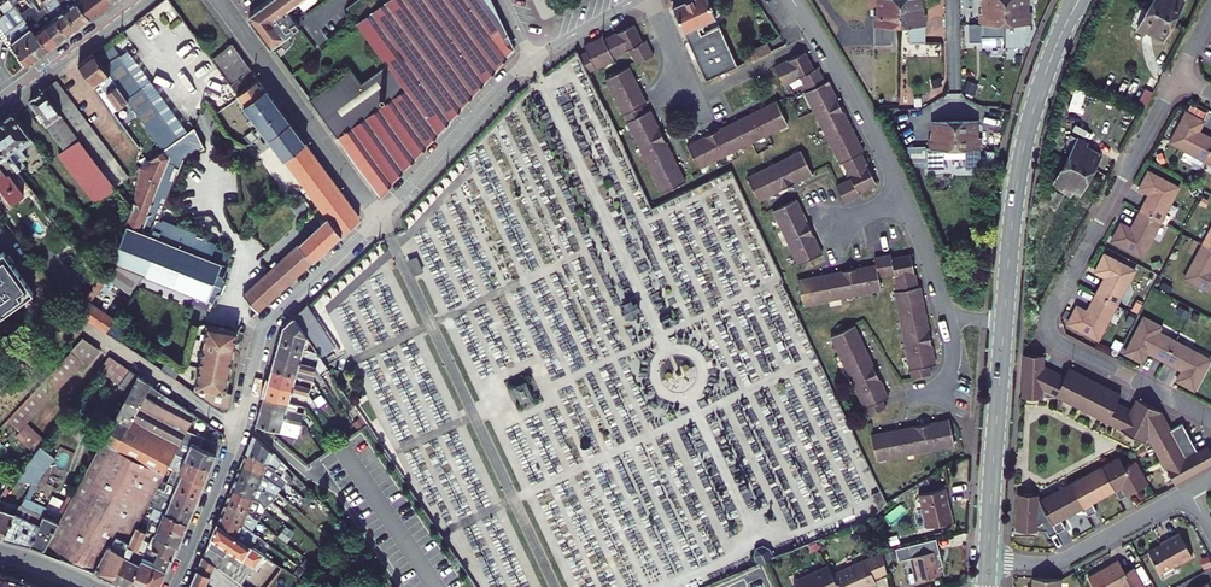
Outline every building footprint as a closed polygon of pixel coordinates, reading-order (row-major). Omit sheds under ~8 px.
[(10,0),(4,0),(2,2),(9,11),(15,6),(14,4),(13,4),(10,0)] [(57,0),(52,0),(45,6),(46,7),(69,35),(80,27),(57,0)] [(76,0),(57,0),(80,27),(91,18),(77,1),(76,0)] [(114,0),(78,0),(77,1),(91,18),(115,1),(114,0)] [(169,0),(164,0),(157,5),(163,14),(173,6),(169,0)] [(298,14),(292,6),(300,0),(267,0),(250,13),(249,17),(271,46),(300,25),(294,17),(298,14)] [(379,71),(382,74),(389,69),(392,73),(382,81),(393,96),(383,103),(376,93),(344,117),(340,111),(326,122),(378,194),(379,194),(380,195),(381,194),(382,194),(441,130),(515,49),(491,0),(389,0),(358,22),(357,23),(387,65),(379,71)] [(348,9),(358,22),(389,0),(360,0),(348,9)] [(673,7),(684,32),(701,25),(716,18),(711,7),(710,4),(708,0),(688,0),(673,7)] [(878,16),(875,17),(875,44),(892,44),(892,25),(900,25),(900,0),(878,0),(878,16)] [(900,25),(910,25),(910,43),(926,43),(925,16),(922,16),(922,0),(900,0),(900,25)] [(983,15),(980,15),(981,37),(1005,37),(1005,30),(1006,23),(1006,0),(983,0),(983,15)] [(1006,23),(1022,23),(1030,23),(1031,23),(1031,14),(1028,14),(1028,0),(1006,0),(1006,23)] [(1173,21),(1184,1),(1183,0),(1154,0),(1150,8),(1173,21)] [(69,35),(46,7),(43,9),(38,2),(31,8),(59,42),(69,35)] [(49,50),(22,14),(15,6),(9,11),(8,11),(18,23),(14,26),(39,58),(49,50)] [(59,42),(31,8),(30,7),(22,14),(49,50),(59,42)] [(1163,40),(1173,21),(1150,8),(1138,30),(1146,34),(1147,31),(1163,40)] [(14,26),(5,14),(2,17),(0,14),(0,28),(8,38),(7,39),(28,65),(39,58),(14,26)] [(294,17),(300,25),(304,22),(298,14),(294,17)] [(626,28),(604,39),(613,57),(629,49),(642,42),(634,24),(629,27),(626,28)] [(705,33),(701,25),(684,32),(706,81),(738,66),(720,26),(705,33)] [(603,36),(584,46),(587,51),(579,55),(588,72),(614,60),(613,57),(604,39),(603,36)] [(642,42),(629,49),(633,56),(650,48),(647,40),(642,42)] [(239,52),(233,43),(212,58),(219,68),(239,52)] [(742,54),(746,63),(771,52),(767,43),(742,54)] [(650,48),(633,56),(636,64),(654,55),(650,48)] [(245,61),(239,52),(219,68),(225,76),(245,61)] [(804,83),(822,75),(818,67),(814,69),(805,52),(794,57),(775,67),(784,85),(801,76),(804,83)] [(94,53),(79,64),(114,112),(129,101),(103,66),(94,53)] [(180,137),(119,54),(103,66),(129,101),(165,149),(140,167),(139,170),(133,209),(132,209),(125,225),(126,226),(112,262),(144,275),(195,295),(192,303),(210,310),(216,293),(219,291),(221,292),(226,279),(224,278),(223,275),(227,265),(211,259),(213,252),(204,248),(208,238),(166,222),(162,231),(153,228),(156,220),(159,222),(185,160),(204,146),(194,127),(180,137)] [(252,69),(245,61),(225,76),(231,85),(252,69)] [(638,85),(629,67),(606,78),(615,96),(638,85)] [(324,168),(290,122),(266,88),(266,89),(252,69),(231,85),(230,85),(276,147),(279,151),(304,186),(307,189),(328,217),(308,235),(307,234),(299,241),(300,243),(278,263),(273,268),(243,295),(258,312),(359,220),(359,215),(325,168),(324,168)] [(319,112),(360,82),(351,70),(310,100),(319,112)] [(804,83),(808,91),(805,92),(814,110),(837,98),(828,80),(825,82),(822,75),(804,83)] [(61,87),(57,80),(43,90),(48,97),(61,87)] [(641,90),(638,85),(615,96),(624,115),(641,106),(647,103),(641,90)] [(66,93),(61,87),(48,97),(53,103),(66,93)] [(1075,89),(1068,110),(1079,113),(1086,92),(1075,89)] [(1137,104),(1145,107),(1152,93),(1145,89),(1137,104)] [(62,116),(57,110),(53,103),(48,97),(43,90),(31,99),(31,100),(30,100),(30,102),(38,113),(35,115),(41,122),(43,121),(46,124),(46,125),(65,150),(79,139),(77,136),(72,129),(67,123),(62,116)] [(71,100),(66,93),(53,103),(57,110),(71,100)] [(837,98),(814,110),(821,124),(844,112),(837,98)] [(76,106),(71,100),(57,110),(62,116),(76,106)] [(788,124),(777,101),(759,110),(770,133),(788,124)] [(81,113),(76,106),(62,116),(67,123),(81,113)] [(645,113),(641,106),(624,115),(627,121),(645,113)] [(994,131),(1003,133),(1008,110),(999,108),(994,131)] [(659,128),(650,110),(645,113),(627,121),(636,140),(659,128)] [(770,133),(759,110),(740,119),(752,142),(770,133)] [(844,112),(821,124),(832,145),(855,133),(844,112)] [(1210,149),(1210,138),(1199,131),(1204,121),(1186,112),(1170,142),(1205,161),(1210,149)] [(26,165),(23,161),(27,157),(22,150),(34,141),(30,137),(13,113),(0,122),(0,147),(14,165),(16,169),(18,171),(26,165)] [(85,119),(81,113),(67,123),(72,129),(85,119)] [(90,125),(85,119),(72,129),(77,136),(90,125)] [(752,142),(740,119),(719,130),(730,153),(752,142)] [(977,121),(955,122),(932,122),(933,140),(930,140),(930,148),(926,148),(926,169),(944,169),(944,148),(955,148),(966,148),(966,168),(981,168),(980,148),(980,139),(977,139),(977,121)] [(95,132),(90,125),(77,136),(79,139),(81,142),(95,132)] [(666,142),(659,128),(636,140),(643,153),(666,142)] [(730,153),(719,130),(708,135),(705,136),(717,159),(730,153)] [(100,138),(95,132),(81,142),(86,149),(100,138)] [(864,152),(855,133),(832,145),(841,163),(844,162),(862,153),(864,152)] [(717,159),(705,136),(687,145),(698,168),(717,159)] [(1066,162),(1090,175),(1100,155),(1085,147),(1086,144),(1071,136),(1064,147),(1072,151),(1066,162)] [(105,145),(100,138),(86,149),(91,155),(105,145)] [(79,139),(65,150),(101,198),(116,187),(115,187),(111,181),(106,174),(101,168),(96,161),(91,155),(86,149),(81,142),(79,139)] [(676,164),(666,142),(643,153),(653,175),(676,164)] [(110,151),(105,145),(91,155),(96,161),(110,151)] [(13,202),(24,194),(9,174),(7,176),(5,172),(14,165),(0,147),(0,185),(13,202)] [(101,198),(65,150),(58,155),(94,203),(101,198)] [(114,158),(110,151),(96,161),(101,168),(114,158)] [(813,174),(801,151),(784,160),(795,183),(813,174)] [(876,182),(862,153),(844,162),(852,178),(844,181),(853,199),(861,195),(859,191),(876,182)] [(119,164),(114,158),(101,168),(106,174),(119,164)] [(795,183),(784,160),(770,167),(781,190),(795,183)] [(1079,194),(1090,175),(1066,162),(1059,175),(1047,168),(1042,178),(1050,182),(1048,186),(1071,197),(1074,191),(1079,194)] [(124,171),(119,164),(106,174),(111,181),(124,171)] [(685,182),(676,164),(653,175),(662,193),(685,182)] [(16,169),(14,165),(5,172),(7,176),(9,174),(16,169)] [(781,190),(770,167),(747,178),(759,201),(781,190)] [(129,177),(124,171),(111,181),(115,187),(129,177)] [(1149,194),(1140,211),(1161,222),(1179,187),(1149,171),(1139,189),(1149,194)] [(853,199),(844,181),(837,185),(846,203),(853,199)] [(1063,196),(1044,185),(1039,193),(1044,195),(1040,201),(1056,209),(1063,196)] [(807,222),(797,199),(773,210),(784,233),(807,222)] [(1112,240),(1142,257),(1161,222),(1140,211),(1131,228),(1121,223),(1112,240)] [(814,236),(807,222),(784,233),(791,247),(814,236)] [(1203,244),(1210,248),(1210,229),(1203,244)] [(822,254),(814,236),(791,247),(799,265),(822,254)] [(1203,244),(1184,279),(1210,293),(1210,248),(1203,244)] [(215,248),(213,252),(211,259),(227,265),(232,254),(215,248)] [(0,253),(0,316),(33,293),(11,262),(3,251),(0,253)] [(1105,277),(1096,294),(1117,305),(1135,270),(1105,254),(1095,272),(1105,277)] [(895,274),(892,259),(891,255),(883,256),(887,275),(895,274)] [(911,255),(892,259),(895,274),(899,291),(918,287),(911,255)] [(416,256),(406,261),(414,277),(424,272),(416,256)] [(887,275),(883,256),(875,258),(876,262),(876,265),(879,277),(887,275)] [(268,263),(273,268),(278,263),(274,258),(268,263)] [(99,278),(85,261),(78,266),(93,287),(99,278)] [(112,262),(111,261),(109,262),(101,274),(109,279),(123,288),(131,294),(144,275),(112,262)] [(879,277),(876,265),(857,269),(862,294),(881,290),(879,277)] [(862,294),(857,269),(842,272),(847,297),(862,294)] [(847,297),(842,272),(818,277),(823,302),(847,297)] [(101,291),(109,279),(101,274),(99,278),(93,287),(89,293),(89,292),(85,298),(91,302),(99,290),(101,291)] [(823,302),(818,277),(799,280),(803,306),(823,302)] [(924,307),(920,287),(918,287),(899,291),(895,292),(899,312),(924,307)] [(1077,306),(1068,323),(1098,340),(1117,305),(1096,294),(1087,311),(1077,306)] [(76,312),(97,327),(106,312),(91,302),(85,298),(76,312)] [(307,304),(293,317),(307,337),(317,352),(319,355),(320,357),(336,346),(307,304)] [(929,331),(924,307),(899,312),(904,335),(929,331)] [(115,318),(106,312),(97,327),(105,332),(114,319),(115,318)] [(304,349),(307,337),(293,317),(283,327),(279,342),(304,349)] [(1148,352),(1165,361),(1176,341),(1159,332),(1162,326),(1144,317),(1125,353),(1143,362),(1148,352)] [(130,329),(114,319),(105,332),(121,343),(130,329)] [(229,408),(232,393),(226,392),(238,331),(208,325),(194,393),(217,409),(222,412),(225,411),(228,410),(229,408)] [(863,344),(854,326),(831,337),(840,355),(863,344)] [(929,331),(904,335),(907,350),(932,345),(929,331)] [(92,344),(83,338),(83,339),(70,352),(80,359),(92,344)] [(1176,341),(1165,361),(1182,370),(1177,380),(1195,390),(1210,359),(1176,341)] [(304,349),(279,342),(276,355),(317,366),(319,355),(317,352),(304,349)] [(100,350),(92,344),(80,359),(85,362),(88,364),(100,350)] [(873,366),(863,344),(840,355),(850,377),(873,366)] [(936,365),(932,345),(907,350),(912,378),(931,375),(930,366),(936,365)] [(83,363),(85,362),(80,359),(70,352),(65,358),(77,369),(83,363)] [(318,381),(322,378),(316,369),(317,366),(276,355),(272,369),(305,378),(306,372),(314,374),(318,381)] [(1043,396),(1048,396),(1049,391),(1056,376),(1044,369),(1044,365),(1044,355),(1024,355),(1022,397),(1042,398),(1043,396)] [(130,370),(109,356),(98,371),(119,385),(130,370)] [(72,375),(77,369),(65,358),(60,364),(72,375)] [(66,381),(72,375),(60,364),(58,366),(54,370),(66,381)] [(166,365),(162,371),(179,383),(184,377),(166,365)] [(1058,372),(1044,365),(1044,369),(1056,376),(1058,372)] [(879,380),(873,366),(850,377),(856,391),(879,380)] [(1056,395),(1081,408),(1095,381),(1073,370),(1074,369),(1071,368),(1071,369),(1069,368),(1065,376),(1063,379),(1056,376),(1049,391),(1048,396),(1055,397),(1056,395)] [(309,394),(312,381),(305,378),(272,369),(268,382),(309,394)] [(66,381),(54,370),(48,376),(60,387),(66,381)] [(138,375),(130,370),(119,385),(119,386),(129,393),(138,375)] [(314,374),(306,372),(305,378),(312,381),(314,374)] [(150,384),(138,375),(129,393),(102,442),(74,494),(66,508),(59,522),(44,551),(64,559),(88,568),(112,580),(134,533),(137,527),(140,520),(142,516),(149,505),(151,500),(155,493),(157,488),(162,480),(169,467),(176,453),(183,440),(188,430),(196,415),(150,384)] [(60,387),(48,376),(43,382),(55,393),(60,387)] [(888,398),(879,380),(856,391),(868,417),(886,408),(882,401),(888,398)] [(526,381),(513,386),(521,403),(533,398),(526,381)] [(1098,418),(1113,426),(1122,408),(1115,405),(1117,402),(1121,393),(1119,393),(1119,392),(1117,391),(1095,381),(1081,408),(1099,416),(1098,418)] [(55,393),(43,382),(37,388),(49,399),(55,393)] [(264,397),(289,403),(290,397),(299,400),(298,402),(302,403),(302,401),(307,402),(306,405),(311,406),(312,406),(315,403),(309,394),(268,382),(264,397)] [(49,399),(37,388),(31,394),(43,405),(49,399)] [(43,405),(31,394),(26,400),(38,412),(43,405)] [(260,410),(301,421),(303,415),(303,413),(296,412),(298,406),(289,403),(264,397),(260,410)] [(1147,436),(1159,413),(1160,410),(1136,398),(1131,409),(1129,412),(1122,408),(1113,426),(1145,442),(1148,437),(1147,436)] [(38,412),(26,400),(20,406),(32,418),(38,412)] [(20,406),(7,421),(20,432),(27,424),(26,423),(32,418),(20,406)] [(301,421),(260,410),(256,425),(265,427),(297,436),(300,424),(301,421)] [(1148,437),(1161,462),(1172,456),(1190,446),(1186,439),(1190,437),(1182,423),(1171,429),(1162,412),(1159,413),(1147,436),(1148,437)] [(301,421),(300,424),(307,426),(309,416),(303,415),(301,421)] [(955,445),(949,420),(930,424),(935,449),(955,445)] [(33,430),(27,424),(20,432),(16,436),(22,442),(33,430)] [(935,449),(930,424),(915,427),(920,452),(935,449)] [(920,452),(915,427),(891,431),(896,456),(920,452)] [(40,435),(33,430),(22,442),(28,447),(40,435)] [(204,436),(188,430),(183,440),(216,454),(221,444),(203,437),(204,436)] [(896,456),(891,431),(871,435),(876,460),(896,456)] [(45,440),(40,435),(28,447),(35,454),(41,446),(45,440)] [(281,478),(286,482),(288,485),(293,480),(284,470),(286,467),(253,435),(246,452),(267,462),(277,470),(275,472),(282,476),(281,478)] [(216,454),(183,440),(176,453),(211,469),(216,454)] [(1161,462),(1165,469),(1167,469),(1175,483),(1210,464),(1210,451),(1208,445),(1198,451),(1193,453),(1190,446),(1172,456),(1161,462)] [(55,457),(41,446),(35,454),(15,479),(32,482),(40,476),(55,457)] [(264,474),(281,487),(282,488),(286,482),(281,478),(282,476),(275,472),(277,470),(267,462),(246,452),(241,465),(264,474)] [(176,453),(169,467),(174,469),(205,483),(211,469),(176,453)] [(1119,456),(1101,466),(1102,467),(1102,466),(1115,491),(1120,499),(1149,483),(1142,472),(1136,459),(1124,466),(1119,456)] [(259,486),(276,495),(278,492),(281,487),(264,474),(241,465),(236,477),(259,486)] [(1102,466),(1102,467),(1084,476),(1070,483),(1071,484),(1071,483),(1084,508),(1088,516),(1097,511),(1093,503),(1115,491),(1102,466)] [(174,469),(169,467),(162,480),(168,482),(174,469)] [(174,469),(168,482),(199,496),(205,483),(174,469)] [(261,503),(265,508),(272,502),(278,496),(276,495),(259,486),(236,477),(231,489),(260,501),(261,503)] [(164,491),(157,488),(155,493),(162,496),(194,510),(199,496),(168,482),(164,491)] [(1053,492),(1040,500),(1050,518),(1058,532),(1066,528),(1062,520),(1084,508),(1071,483),(1071,484),(1053,493),(1053,492)] [(927,527),(953,521),(950,511),(948,511),(945,498),(947,498),(945,488),(919,494),(927,527)] [(231,489),(226,502),(249,511),(248,512),(253,518),(258,520),(259,521),(262,514),(257,512),(261,503),(260,501),(231,489)] [(69,491),(62,506),(66,508),(74,494),(69,491)] [(880,491),(872,495),(880,511),(886,503),(880,491)] [(1039,495),(1018,494),(1016,530),(1037,531),(1037,530),(1037,526),(1042,523),(1046,530),(1050,537),(1058,532),(1050,518),(1040,500),(1039,500),(1039,495)] [(159,503),(151,500),(149,505),(154,507),(188,524),(194,510),(162,496),(159,503)] [(47,507),(26,497),(16,513),(3,539),(30,546),(44,515),(43,515),(47,507)] [(226,502),(221,514),(244,524),(252,531),(258,520),(253,518),(248,512),(249,511),(226,502)] [(54,520),(59,522),(66,508),(62,506),(54,520)] [(188,524),(154,507),(149,519),(151,521),(183,535),(188,524)] [(0,508),(0,538),(3,539),(16,513),(0,508)] [(244,524),(221,514),(218,523),(252,547),(257,535),(256,534),(252,531),(244,524)] [(44,515),(30,546),(44,551),(59,522),(54,520),(44,515)] [(150,524),(140,520),(137,527),(150,533),(154,535),(157,536),(179,547),(183,535),(151,521),(150,524)] [(256,567),(265,555),(252,547),(218,523),(207,548),(233,566),(239,557),(256,568),(256,567)] [(142,540),(143,540),(145,535),(149,536),(150,533),(137,527),(134,533),(143,538),(142,540)] [(1193,556),(1180,532),(1167,540),(1168,542),(1162,546),(1149,552),(1160,572),(1177,563),(1178,564),(1193,556)] [(112,580),(127,586),(129,586),(142,559),(143,556),(148,545),(149,543),(143,540),(142,540),(143,538),(134,533),(112,580)] [(179,547),(157,536),(153,544),(152,547),(153,548),(173,559),(179,547)] [(148,545),(143,556),(148,558),(153,548),(152,547),(148,545)] [(766,560),(774,557),(770,549),(762,546),(756,549),(754,557),(757,564),(766,560)] [(173,559),(153,548),(148,558),(152,559),(150,563),(142,559),(129,586),(160,586),(173,559)] [(216,565),(228,574),(234,566),(233,566),(207,548),(204,556),(216,565)] [(910,557),(916,581),(941,574),(935,551),(910,557)] [(877,584),(874,579),(887,573),(882,553),(832,575),(838,586),(869,586),(877,584)] [(277,572),(282,567),(270,559),(265,555),(256,567),(262,571),(266,565),(277,572)] [(216,565),(204,556),(198,569),(211,574),(216,565)] [(239,557),(233,566),(234,566),(250,577),(256,568),(239,557)] [(1125,572),(1118,560),(1104,568),(1106,571),(1102,573),(1100,570),(1088,577),(1094,586),(1145,586),(1134,567),(1125,572)] [(828,566),(794,581),(796,586),(838,586),(832,575),(828,566)] [(211,574),(198,569),(189,586),(204,586),(211,574)] [(20,580),(6,576),(1,586),(18,586),(20,580)] [(1062,579),(1047,578),(1034,578),(1033,577),(1032,586),(1061,586),(1062,579)]
